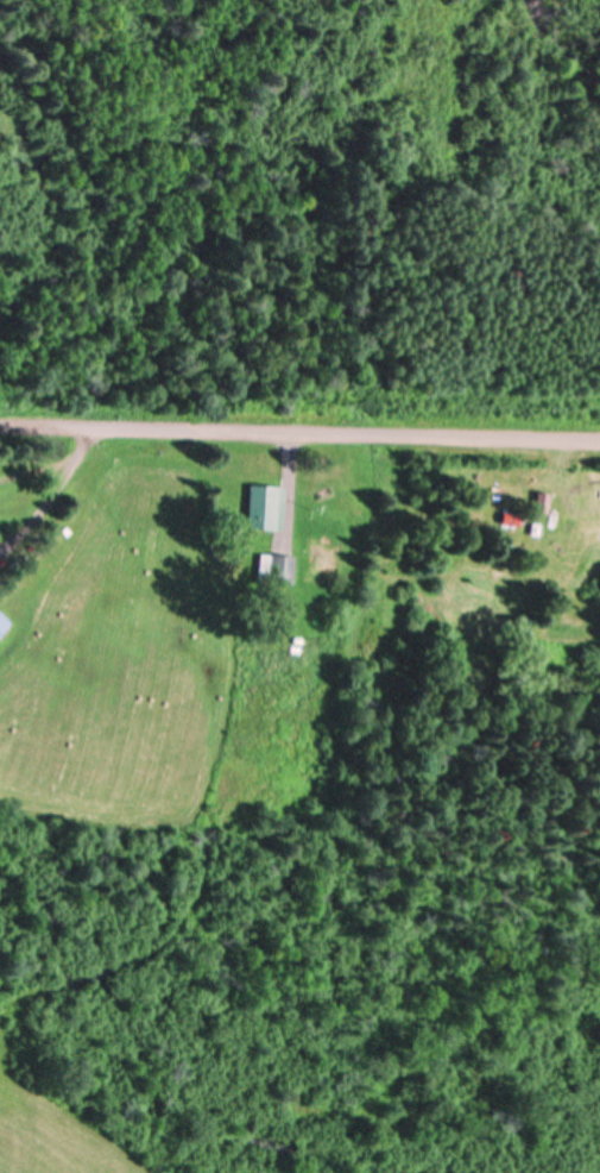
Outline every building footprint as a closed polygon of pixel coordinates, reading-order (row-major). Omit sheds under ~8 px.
[(248,527),(276,529),(279,485),(251,483),(248,527)] [(537,511),(550,511),(550,490),(537,490),(537,511)] [(261,584),(296,584),(296,554),(261,554),(261,584)]
